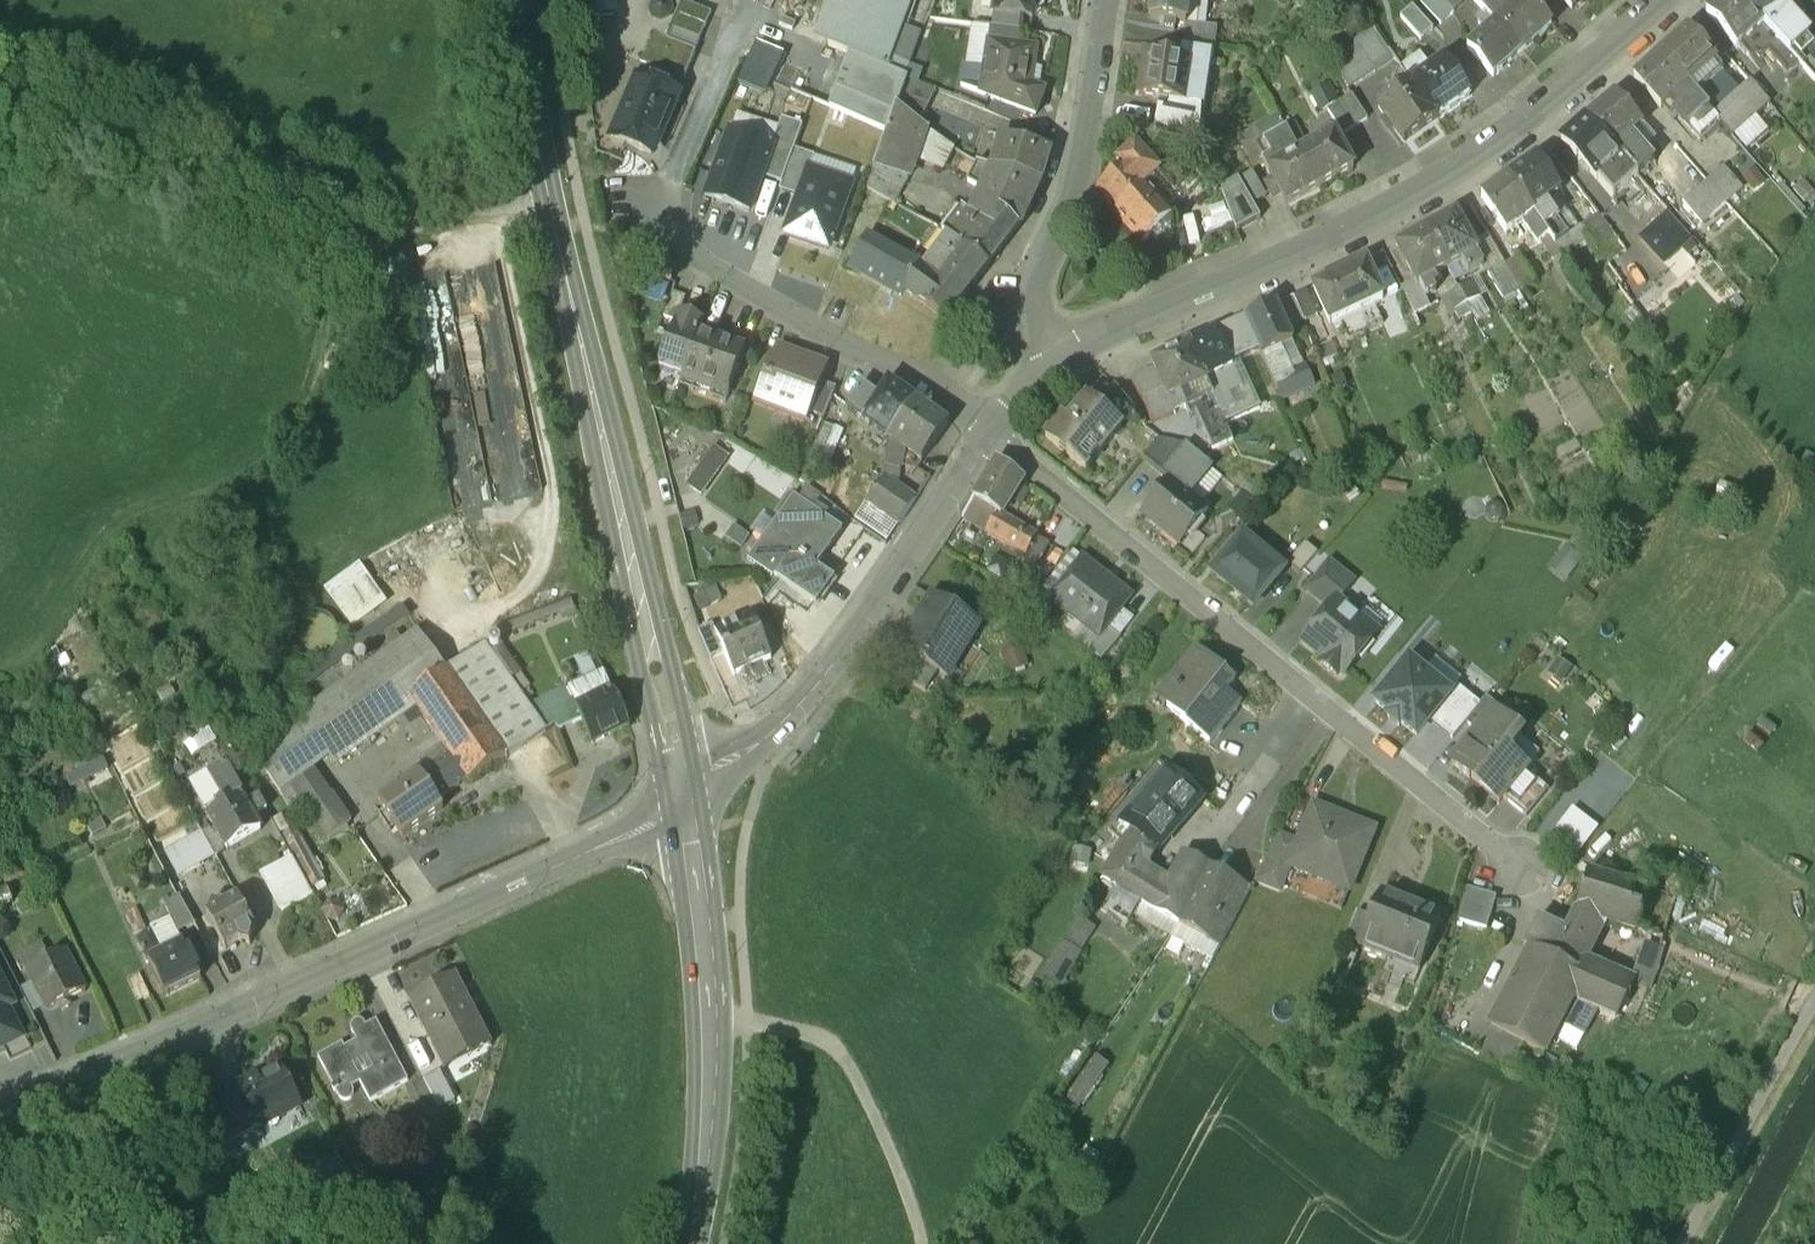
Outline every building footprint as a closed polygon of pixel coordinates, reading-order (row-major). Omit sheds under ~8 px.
[(601,10),(622,7),(621,0),(599,0),(601,10)] [(673,25),(699,37),(711,10),(688,0),(684,0),(673,25)] [(828,47),(849,55),(850,54),(887,71),(913,0),(845,0),(828,47)] [(994,15),(1028,20),(1032,20),(1043,10),(1035,0),(996,0),(994,15)] [(1150,19),(1164,20),(1163,28),(1174,29),(1175,21),(1183,22),(1185,22),(1185,21),(1187,0),(1152,0),(1150,19)] [(1445,0),(1421,0),(1440,21),(1453,9),(1445,0)] [(1453,9),(1464,0),(1445,0),(1453,9)] [(1511,0),(1476,0),(1485,10),(1495,22),(1521,51),(1552,25),(1530,0),(1520,0),(1515,5),(1511,0)] [(1571,9),(1581,0),(1563,0),(1571,9)] [(1706,15),(1736,49),(1744,42),(1763,25),(1741,0),(1723,0),(1706,15)] [(1763,25),(1783,8),(1791,0),(1741,0),(1763,25)] [(1432,27),(1411,4),(1400,14),(1413,30),(1398,41),(1408,54),(1426,41),(1422,36),(1432,27)] [(1797,24),(1783,8),(1763,25),(1778,41),(1788,53),(1789,54),(1808,37),(1797,24)] [(1495,22),(1485,10),(1477,18),(1487,29),(1495,22)] [(1338,12),(1329,19),(1336,29),(1346,21),(1338,12)] [(1028,20),(994,15),(992,29),(1019,33),(1026,34),(1028,20)] [(1216,24),(1185,21),(1185,22),(1183,22),(1181,44),(1213,51),(1216,24)] [(1487,29),(1466,47),(1492,77),(1521,51),(1495,22),(1487,29)] [(1789,54),(1797,62),(1800,66),(1814,53),(1814,40),(1799,22),(1797,24),(1808,37),(1789,54)] [(1763,25),(1744,42),(1759,60),(1769,51),(1768,50),(1778,41),(1763,25)] [(992,29),(989,29),(987,43),(1017,46),(1019,33),(992,29)] [(696,48),(653,30),(640,59),(683,78),(696,48)] [(1369,30),(1354,40),(1357,44),(1331,61),(1347,86),(1374,68),(1372,64),(1385,54),(1369,30)] [(1716,62),(1688,31),(1661,55),(1688,86),(1689,87),(1716,62)] [(1408,54),(1398,41),(1388,48),(1411,81),(1422,74),(1408,54)] [(1778,41),(1768,50),(1769,51),(1778,62),(1788,53),(1778,41)] [(1017,46),(987,43),(984,69),(988,70),(984,96),(988,97),(1034,116),(1044,92),(1030,87),(1035,49),(1017,46)] [(1188,59),(1144,52),(1138,96),(1182,102),(1185,83),(1188,59)] [(1789,54),(1788,53),(1778,62),(1786,72),(1797,62),(1789,54)] [(887,71),(850,54),(849,55),(829,109),(886,135),(896,108),(906,80),(887,71)] [(1468,95),(1439,54),(1427,62),(1431,68),(1422,74),(1411,81),(1436,117),(1468,95)] [(1688,86),(1661,55),(1634,79),(1661,110),(1668,104),(1688,86)] [(1196,60),(1188,59),(1185,83),(1193,84),(1196,60)] [(984,69),(965,67),(961,86),(962,86),(958,100),(979,108),(988,97),(984,96),(988,70),(984,69)] [(1743,75),(1707,108),(1720,122),(1726,128),(1761,95),(1743,75)] [(677,93),(645,79),(634,102),(626,99),(618,119),(626,122),(618,139),(651,153),(677,93)] [(906,80),(896,108),(919,124),(936,91),(906,80)] [(1411,81),(1376,106),(1402,143),(1437,119),(1436,117),(1411,81)] [(1688,86),(1668,104),(1700,140),(1720,122),(1707,108),(1689,87),(1688,86)] [(1615,94),(1586,118),(1615,150),(1631,136),(1643,125),(1615,94)] [(1356,99),(1344,107),(1357,128),(1370,120),(1356,99)] [(1206,106),(1157,100),(1153,125),(1202,131),(1206,106)] [(1344,107),(1333,114),(1347,135),(1357,128),(1344,107)] [(919,124),(896,108),(886,135),(873,172),(907,182),(913,162),(926,130),(919,124)] [(1615,150),(1586,118),(1561,141),(1612,199),(1638,176),(1615,150)] [(772,147),(774,147),(763,178),(781,185),(794,151),(802,129),(782,121),(772,147)] [(1161,127),(1135,122),(1133,135),(1159,140),(1161,127)] [(1308,149),(1300,134),(1298,135),(1292,124),(1287,127),(1301,153),(1308,149)] [(1262,138),(1269,152),(1260,156),(1273,180),(1266,183),(1271,191),(1277,187),(1286,204),(1319,186),(1301,153),(1287,127),(1286,125),(1262,138)] [(1308,149),(1301,153),(1319,186),(1353,167),(1344,151),(1350,148),(1346,141),(1340,144),(1335,134),(1334,134),(1329,125),(1317,131),(1322,141),(1308,149)] [(772,147),(730,131),(706,195),(750,211),(763,178),(774,147),(772,147)] [(1631,136),(1615,150),(1638,176),(1653,161),(1631,136)] [(1048,152),(1002,138),(993,169),(1040,182),(1048,152)] [(1134,146),(1116,162),(1121,168),(1094,192),(1124,226),(1118,231),(1126,240),(1132,235),(1141,245),(1150,236),(1155,242),(1169,229),(1164,224),(1173,216),(1165,206),(1145,184),(1158,173),(1134,146)] [(794,151),(781,185),(779,190),(798,197),(808,171),(811,172),(816,158),(794,151)] [(1537,159),(1509,178),(1532,211),(1546,201),(1560,191),(1553,181),(1558,178),(1554,172),(1549,175),(1537,159)] [(993,169),(976,164),(968,182),(983,190),(993,169)] [(1723,165),(1707,180),(1725,200),(1742,187),(1723,165)] [(1040,182),(993,169),(983,190),(971,216),(980,224),(1006,243),(1019,228),(1040,182)] [(811,172),(808,171),(798,197),(784,235),(828,251),(852,187),(811,172)] [(907,182),(873,172),(866,191),(893,205),(907,182)] [(1251,172),(1238,180),(1251,204),(1252,204),(1265,196),(1251,172)] [(1177,194),(1158,173),(1145,184),(1165,206),(1177,194)] [(1532,211),(1509,178),(1482,197),(1493,213),(1488,217),(1493,224),(1498,220),(1506,232),(1523,220),(1533,213),(1532,211)] [(1251,204),(1238,180),(1221,189),(1236,231),(1260,218),(1252,204),(1251,204)] [(1707,180),(1683,201),(1701,220),(1725,200),(1707,180)] [(1795,186),(1785,194),(1806,218),(1814,207),(1795,186)] [(1546,201),(1532,211),(1533,213),(1542,226),(1556,216),(1546,201)] [(971,216),(962,208),(942,234),(947,238),(966,253),(967,253),(988,268),(1006,243),(980,224),(971,216)] [(1533,213),(1523,220),(1538,241),(1542,239),(1548,234),(1542,226),(1533,213)] [(1568,233),(1554,243),(1561,253),(1605,223),(1598,213),(1568,233)] [(1477,252),(1455,214),(1426,230),(1447,268),(1462,260),(1465,266),(1478,259),(1475,253),(1477,252)] [(1556,216),(1542,226),(1548,234),(1554,243),(1568,233),(1556,216)] [(1666,216),(1641,238),(1663,264),(1689,241),(1666,216)] [(1426,230),(1396,247),(1417,285),(1419,284),(1422,290),(1437,282),(1434,276),(1447,268),(1426,230)] [(1554,243),(1548,234),(1542,239),(1555,257),(1561,253),(1554,243)] [(921,272),(904,294),(945,324),(988,268),(967,253),(966,253),(947,238),(921,272)] [(867,241),(851,269),(901,298),(904,294),(921,272),(913,266),(913,267),(867,241)] [(675,269),(636,255),(632,268),(671,282),(675,269)] [(1522,256),(1505,266),(1521,291),(1537,280),(1522,256)] [(1383,299),(1366,263),(1339,276),(1356,312),(1374,304),(1383,299)] [(1521,291),(1505,266),(1491,276),(1506,300),(1521,291)] [(1339,276),(1313,288),(1330,324),(1339,320),(1356,312),(1339,276)] [(1471,282),(1459,289),(1467,303),(1479,297),(1471,282)] [(1431,307),(1422,290),(1419,284),(1417,285),(1402,294),(1414,316),(1431,307)] [(1459,289),(1446,296),(1454,310),(1467,303),(1459,289)] [(1318,315),(1306,291),(1294,297),(1305,322),(1318,315)] [(686,297),(673,292),(663,317),(676,322),(679,313),(686,297)] [(1303,320),(1293,297),(1281,303),(1291,325),(1303,320)] [(1276,306),(1245,320),(1262,357),(1281,349),(1293,343),(1276,306)] [(704,323),(679,313),(676,322),(659,365),(683,375),(699,335),(704,323)] [(1216,333),(1189,346),(1206,381),(1218,375),(1233,369),(1216,333)] [(745,352),(699,335),(683,375),(681,380),(728,397),(745,352)] [(1189,346),(1150,364),(1156,378),(1170,408),(1172,408),(1175,406),(1172,400),(1207,384),(1206,381),(1189,346)] [(1281,349),(1262,357),(1281,401),(1314,386),(1305,365),(1291,371),(1281,349)] [(824,370),(776,351),(755,404),(803,422),(818,384),(824,370)] [(888,382),(845,367),(834,398),(864,420),(888,382)] [(1218,375),(1206,381),(1207,384),(1212,396),(1221,415),(1234,409),(1218,375)] [(1156,378),(1135,388),(1152,424),(1174,414),(1172,408),(1170,408),(1156,378)] [(915,402),(888,382),(864,420),(866,421),(883,434),(889,438),(915,402)] [(834,390),(818,384),(807,413),(823,419),(834,390)] [(1207,384),(1172,400),(1175,406),(1172,408),(1174,414),(1186,409),(1212,396),(1207,384)] [(1135,412),(1114,387),(1096,409),(1121,428),(1135,412)] [(1212,396),(1186,409),(1189,415),(1194,413),(1210,449),(1232,439),(1221,415),(1212,396)] [(915,402),(889,438),(921,461),(947,426),(915,402)] [(1089,418),(1078,409),(1065,425),(1060,421),(1045,438),(1085,470),(1121,428),(1096,409),(1089,418)] [(883,434),(866,421),(861,455),(874,466),(878,462),(883,434)] [(1185,444),(1158,439),(1143,459),(1161,474),(1185,444)] [(712,444),(684,484),(702,494),(726,456),(712,444)] [(1185,444),(1161,474),(1168,480),(1169,479),(1187,494),(1210,465),(1185,444)] [(997,463),(974,500),(998,515),(1001,517),(1002,515),(1023,482),(997,463)] [(883,479),(868,500),(900,523),(914,501),(883,479)] [(1168,480),(1140,514),(1179,546),(1208,511),(1187,494),(1169,479),(1168,480)] [(798,500),(762,549),(783,564),(775,576),(813,603),(831,577),(816,567),(841,531),(798,500)] [(900,523),(868,500),(853,521),(885,544),(900,523)] [(998,515),(974,500),(963,519),(987,533),(998,515)] [(1038,538),(1002,515),(1001,517),(998,515),(987,533),(1024,556),(1026,557),(1038,538)] [(1284,569),(1243,535),(1212,573),(1253,607),(1284,569)] [(1051,546),(1038,538),(1026,557),(1024,556),(1021,561),(1036,570),(1051,546)] [(1303,546),(1284,569),(1296,578),(1314,556),(1303,546)] [(783,564),(762,549),(754,561),(775,576),(783,564)] [(353,623),(387,598),(357,558),(323,583),(353,623)] [(1130,598),(1082,560),(1051,600),(1097,637),(1098,638),(1106,628),(1130,598)] [(1329,561),(1306,589),(1330,608),(1336,600),(1337,601),(1353,582),(1329,561)] [(720,601),(720,587),(698,586),(698,600),(720,601)] [(502,621),(505,629),(573,605),(570,597),(502,621)] [(926,619),(904,652),(908,655),(936,672),(946,678),(977,628),(931,600),(922,616),(926,619)] [(1330,608),(1303,641),(1325,660),(1322,663),(1337,675),(1340,672),(1343,675),(1372,640),(1358,628),(1363,622),(1356,617),(1337,601),(1336,600),(1330,608)] [(1384,623),(1367,610),(1362,611),(1356,617),(1363,622),(1358,628),(1372,640),(1377,634),(1376,633),(1384,623)] [(753,615),(715,631),(724,653),(734,676),(772,659),(753,615)] [(715,631),(712,624),(698,630),(710,659),(724,653),(715,631)] [(254,744),(281,784),(292,776),(327,828),(351,812),(320,767),(415,703),(409,693),(446,668),(423,632),(418,626),(302,703),(306,709),(254,744)] [(1106,628),(1098,638),(1097,637),(1087,650),(1101,661),(1120,639),(1106,628)] [(545,728),(485,640),(446,668),(506,755),(545,728)] [(587,651),(561,662),(571,684),(596,673),(587,651)] [(1236,682),(1197,651),(1169,685),(1179,694),(1167,709),(1209,743),(1241,704),(1227,693),(1236,682)] [(936,672),(908,655),(896,674),(925,691),(936,672)] [(1450,695),(1449,694),(1408,661),(1375,702),(1390,715),(1388,718),(1399,727),(1401,724),(1416,736),(1429,720),(1450,695)] [(506,755),(446,668),(409,693),(415,703),(451,754),(467,776),(470,781),(506,755)] [(571,684),(567,685),(574,704),(611,688),(603,670),(596,673),(571,684)] [(574,704),(567,685),(562,688),(570,708),(575,706),(574,704)] [(1453,739),(1467,722),(1481,705),(1456,685),(1449,694),(1450,695),(1429,720),(1453,739)] [(562,688),(536,699),(556,728),(580,718),(575,706),(570,708),(562,688)] [(611,688),(574,704),(580,718),(591,742),(628,726),(611,688)] [(1481,705),(1467,722),(1479,732),(1494,713),(1496,715),(1501,709),(1487,698),(1481,705)] [(1479,732),(1453,764),(1470,778),(1472,775),(1499,800),(1498,802),(1499,803),(1504,798),(1526,771),(1506,755),(1521,736),(1496,715),(1494,713),(1479,732)] [(113,771),(106,754),(68,770),(75,787),(113,771)] [(451,754),(422,774),(438,796),(467,776),(451,754)] [(191,782),(215,823),(227,844),(260,824),(253,812),(267,804),(260,792),(246,800),(225,762),(191,782)] [(1168,768),(1120,826),(1131,834),(1131,833),(1158,848),(1158,849),(1159,848),(1136,829),(1153,809),(1176,828),(1187,815),(1167,799),(1182,781),(1168,768)] [(419,769),(377,798),(384,807),(395,823),(402,833),(443,804),(438,796),(422,774),(419,769)] [(1526,771),(1504,798),(1526,817),(1548,790),(1526,771)] [(1202,797),(1182,781),(1167,799),(1187,815),(1202,797)] [(1374,830),(1314,805),(1298,842),(1289,864),(1291,865),(1349,889),(1374,830)] [(384,807),(377,812),(388,827),(395,823),(384,807)] [(272,815),(291,851),(308,883),(325,874),(297,822),(291,825),(282,809),(272,815)] [(1176,828),(1153,809),(1136,829),(1159,848),(1176,828)] [(1572,810),(1551,838),(1575,856),(1596,829),(1572,810)] [(215,850),(227,844),(215,823),(203,830),(215,850)] [(189,829),(163,843),(177,868),(212,850),(199,824),(189,829)] [(1158,848),(1131,833),(1131,834),(1113,863),(1104,878),(1156,913),(1178,926),(1197,891),(1196,891),(1208,866),(1184,853),(1169,881),(1147,868),(1158,849),(1158,848)] [(1279,834),(1255,880),(1280,891),(1291,865),(1289,864),(1298,842),(1279,834)] [(291,851),(261,867),(282,906),(312,889),(308,883),(291,851)] [(1682,876),(1643,865),(1638,886),(1646,889),(1635,928),(1654,934),(1665,937),(1682,876)] [(1208,866),(1196,891),(1197,891),(1178,926),(1206,940),(1216,920),(1236,881),(1208,866)] [(1638,886),(1587,872),(1576,912),(1600,919),(1635,928),(1646,889),(1638,886)] [(0,879),(0,896),(10,891),(3,877),(0,879)] [(1236,881),(1216,920),(1230,927),(1250,888),(1236,881)] [(1496,896),(1467,888),(1457,921),(1486,929),(1496,896)] [(177,890),(162,898),(177,927),(192,918),(177,890)] [(224,897),(213,893),(209,904),(205,907),(224,942),(238,935),(249,938),(252,927),(256,925),(237,890),(224,897)] [(1443,916),(1380,890),(1369,916),(1371,917),(1360,945),(1397,960),(1392,973),(1415,983),(1443,916)] [(1357,911),(1345,939),(1360,945),(1371,917),(1369,916),(1357,911)] [(1567,931),(1541,918),(1526,947),(1532,951),(1492,1029),(1523,1045),(1543,1056),(1547,1049),(1572,1000),(1594,1010),(1615,1019),(1632,986),(1580,958),(1600,919),(1576,912),(1575,912),(1567,931)] [(178,941),(165,919),(166,918),(165,917),(151,923),(151,924),(152,923),(163,948),(178,941)] [(1080,917),(1046,975),(1061,984),(1095,925),(1080,917)] [(151,923),(135,931),(147,955),(163,948),(152,923),(151,924),(151,923)] [(1665,937),(1654,934),(1651,942),(1663,946),(1665,937)] [(163,948),(147,955),(165,990),(200,973),(183,938),(178,941),(163,948)] [(1663,946),(1651,942),(1646,958),(1658,962),(1663,946)] [(63,949),(26,968),(46,1007),(83,989),(63,949)] [(1658,962),(1646,958),(1639,979),(1638,988),(1645,992),(1658,962)] [(134,966),(118,975),(132,1002),(148,993),(134,966)] [(455,976),(411,998),(408,993),(406,994),(443,1067),(445,1065),(442,1059),(486,1037),(489,1043),(491,1042),(455,969),(452,971),(455,976)] [(0,977),(0,1045),(21,1034),(2,997),(9,993),(0,977)] [(1572,1000),(1547,1049),(1568,1060),(1594,1010),(1572,1000)] [(344,1043),(342,1039),(317,1052),(333,1082),(332,1083),(333,1087),(335,1086),(338,1092),(341,1094),(344,1095),(347,1095),(350,1094),(352,1092),(353,1089),(352,1086),(351,1083),(359,1078),(369,1097),(407,1078),(376,1017),(365,1022),(363,1018),(359,1016),(355,1017),(352,1020),(350,1023),(351,1026),(357,1037),(344,1043)] [(1523,1045),(1492,1029),(1480,1052),(1511,1068),(1523,1045)] [(280,1066),(258,1077),(256,1073),(239,1081),(245,1092),(260,1121),(299,1103),(280,1066)] [(454,1098),(439,1068),(423,1076),(425,1081),(437,1103),(438,1106),(454,1098)] [(437,1103),(425,1081),(410,1089),(421,1111),(437,1103)] [(245,1092),(219,1103),(221,1140),(260,1121),(245,1092)]
